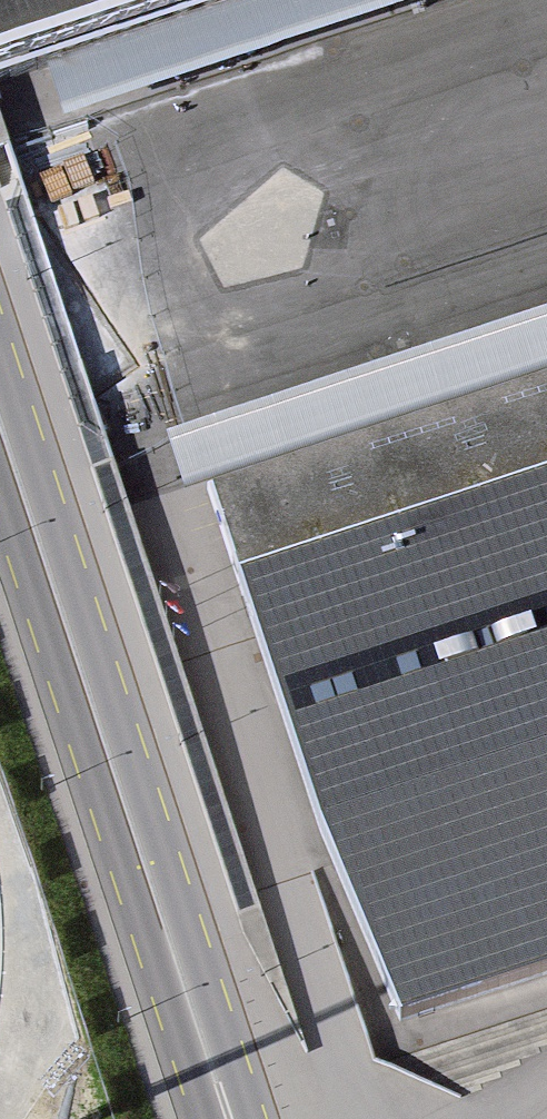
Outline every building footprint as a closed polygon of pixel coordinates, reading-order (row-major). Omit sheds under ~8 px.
[(299,0),(0,0),(0,97),(299,0)] [(207,489),(399,1020),(546,972),(546,378),(207,489)]
